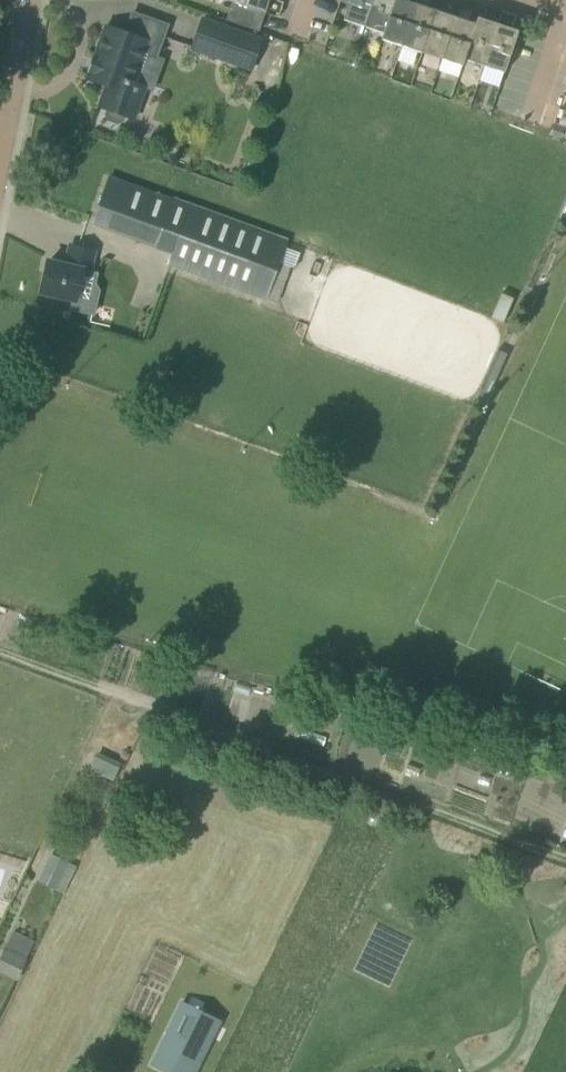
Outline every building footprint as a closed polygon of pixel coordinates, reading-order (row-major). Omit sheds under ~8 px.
[(270,0),(226,0),(228,1),(222,19),(253,29),(259,11),(266,13),(270,0)] [(364,27),(373,0),(350,0),(344,20),(364,27)] [(395,0),(373,0),(364,27),(384,33),(395,0)] [(402,46),(416,4),(404,0),(395,0),(384,33),(382,39),(402,46)] [(402,46),(422,52),(436,10),(416,4),(402,46)] [(440,68),(443,59),(457,17),(436,10),(422,52),(419,61),(440,68)] [(156,58),(164,37),(168,26),(133,13),(126,33),(106,26),(94,59),(93,58),(88,71),(90,72),(87,79),(107,86),(99,107),(109,111),(107,115),(109,120),(118,123),(123,121),(124,116),(134,120),(146,87),(133,83),(144,54),(156,58)] [(463,66),(465,59),(477,24),(457,17),(443,59),(463,66)] [(465,59),(485,66),(498,24),(479,18),(477,24),(465,59)] [(202,19),(192,47),(192,48),(252,70),(262,41),(202,19)] [(505,73),(517,37),(519,31),(498,24),(485,66),(505,73)] [(111,177),(96,217),(94,217),(92,222),(94,223),(94,224),(172,252),(167,265),(267,301),(289,241),(111,177)] [(93,251),(71,246),(67,266),(49,261),(41,292),(77,301),(82,280),(85,271),(88,272),(93,251)] [(50,854),(37,881),(62,894),(72,876),(77,867),(70,864),(50,854)] [(0,958),(0,972),(17,981),(28,958),(35,941),(13,930),(0,958)] [(164,1071),(194,1071),(220,1019),(184,1001),(152,1066),(164,1071)]
